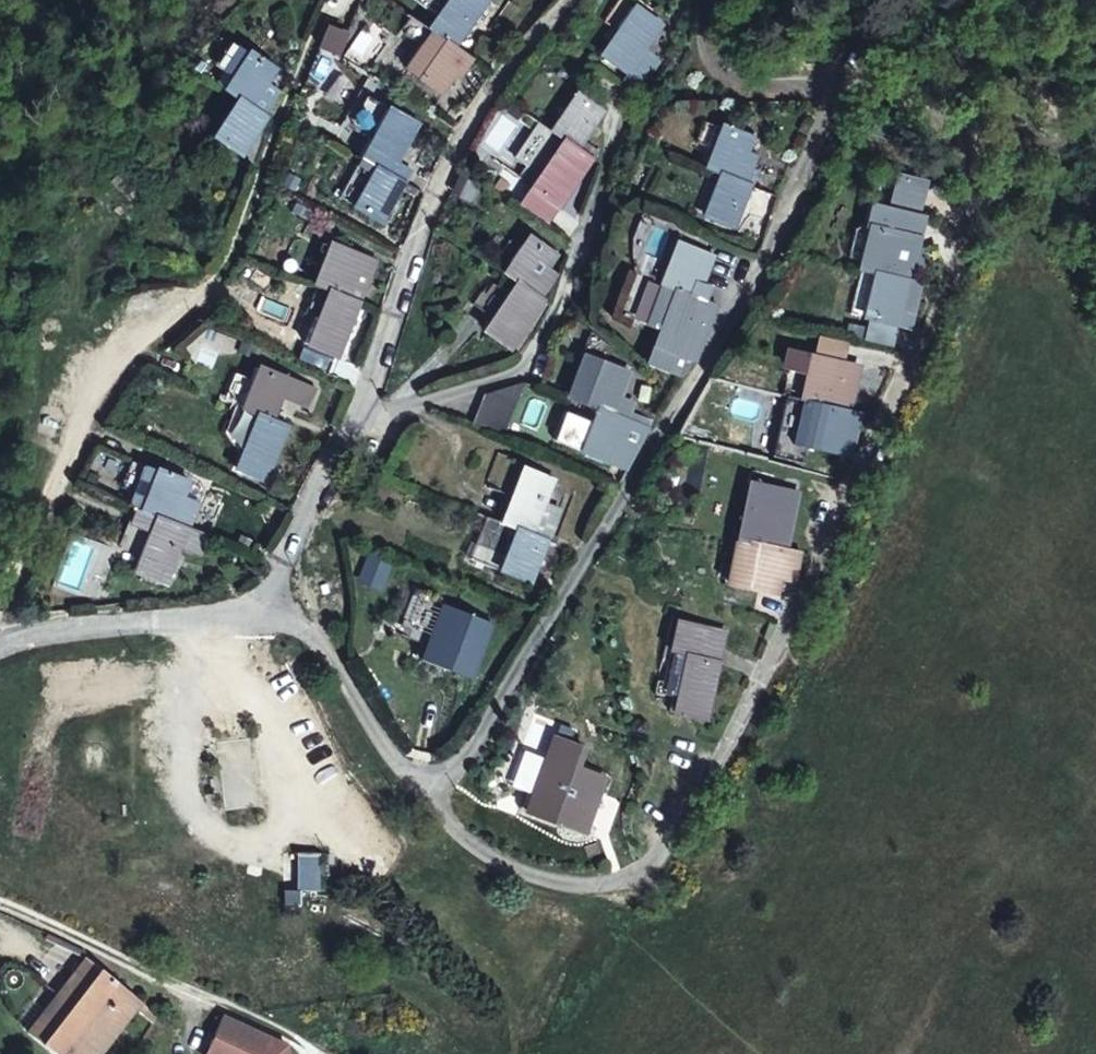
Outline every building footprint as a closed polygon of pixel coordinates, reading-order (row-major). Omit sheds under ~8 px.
[(487,0),(418,0),(439,15),(429,31),(436,36),(442,41),(454,48),(487,0)] [(595,54),(601,58),(638,5),(633,2),(595,54)] [(638,5),(601,58),(624,74),(621,79),(639,92),(662,60),(647,49),(664,23),(638,5)] [(408,76),(415,80),(442,41),(436,36),(408,76)] [(442,41),(415,80),(441,97),(469,59),(454,48),(442,41)] [(250,109),(268,84),(277,69),(248,48),(244,52),(235,46),(219,70),(228,75),(218,89),(234,98),(239,102),(250,109)] [(280,92),(268,84),(250,109),(263,118),(280,92)] [(545,129),(552,134),(581,93),(574,88),(545,129)] [(581,93),(552,134),(559,139),(561,135),(567,140),(579,148),(604,111),(581,93)] [(207,138),(213,142),(239,102),(234,98),(207,138)] [(239,102),(213,142),(237,158),(263,118),(250,109),(239,102)] [(356,159),(363,162),(393,108),(387,104),(356,159)] [(393,108),(363,162),(371,167),(378,170),(391,178),(420,123),(393,108)] [(700,168),(705,170),(724,124),(718,121),(700,168)] [(724,124),(705,170),(716,174),(718,170),(725,173),(751,184),(758,167),(753,165),(763,137),(724,124)] [(524,186),(531,192),(567,140),(561,135),(559,139),(524,186)] [(567,140),(531,192),(556,209),(592,157),(579,148),(567,140)] [(348,208),(355,211),(378,170),(371,167),(348,208)] [(762,168),(758,167),(751,184),(752,184),(755,186),(762,168)] [(378,170),(355,211),(381,227),(404,185),(391,178),(378,170)] [(699,218),(706,221),(725,173),(718,170),(716,174),(699,218)] [(449,189),(476,200),(483,182),(456,171),(449,189)] [(725,173),(706,221),(734,231),(752,184),(751,184),(725,173)] [(890,212),(916,218),(923,188),(897,181),(890,212)] [(876,223),(879,210),(868,208),(865,221),(872,222),(876,223)] [(902,229),(912,232),(915,223),(888,216),(886,226),(902,229)] [(854,265),(861,266),(872,222),(865,221),(864,224),(856,258),(854,265)] [(872,222),(861,266),(862,267),(908,277),(910,271),(912,271),(918,244),(910,242),(899,239),(902,229),(886,226),(876,223),(872,222)] [(856,258),(864,224),(857,223),(850,226),(843,255),(856,258)] [(912,232),(902,229),(899,239),(910,242),(912,232)] [(497,272),(503,276),(532,235),(526,231),(497,272)] [(532,235),(503,276),(512,282),(515,277),(521,282),(534,291),(559,253),(532,235)] [(656,283),(665,287),(683,240),(676,237),(656,283)] [(322,271),(316,286),(325,291),(333,294),(359,305),(377,258),(332,240),(331,243),(327,241),(316,268),(322,271)] [(683,240),(665,287),(671,289),(673,286),(679,289),(698,296),(704,280),(700,278),(710,250),(683,240)] [(851,315),(897,326),(900,311),(914,315),(921,286),(907,282),(908,277),(862,267),(851,315)] [(309,284),(316,286),(322,271),(316,268),(309,284)] [(478,330),(485,334),(521,282),(515,277),(512,282),(478,330)] [(709,282),(704,280),(698,296),(703,298),(709,282)] [(521,282),(485,334),(509,351),(545,298),(534,291),(521,282)] [(642,361),(649,364),(679,289),(673,286),(671,289),(642,361)] [(679,289),(649,364),(678,375),(686,352),(697,356),(718,303),(703,298),(698,296),(679,289)] [(303,345),(311,347),(333,294),(325,291),(303,345)] [(333,294),(311,347),(337,358),(359,305),(333,294)] [(821,336),(818,353),(840,358),(844,340),(821,336)] [(840,358),(816,353),(794,349),(791,366),(804,368),(812,370),(806,395),(812,397),(818,398),(834,402),(848,406),(854,376),(840,373),(844,359),(840,358)] [(615,415),(631,369),(602,358),(602,361),(590,356),(587,357),(572,399),(599,409),(601,410),(615,415)] [(857,361),(844,359),(840,373),(854,376),(857,361)] [(238,407),(246,410),(264,365),(257,362),(238,407)] [(264,365),(246,410),(253,412),(259,415),(273,420),(291,376),(264,365)] [(798,393),(806,395),(812,370),(804,368),(798,393)] [(801,447),(808,448),(818,398),(812,397),(801,447)] [(818,398),(808,448),(838,455),(848,406),(834,402),(818,398)] [(565,447),(584,453),(614,464),(624,468),(649,428),(647,428),(630,421),(615,415),(601,410),(599,409),(594,423),(576,417),(565,447)] [(231,469),(237,471),(259,415),(253,412),(231,469)] [(633,413),(630,421),(647,428),(650,420),(633,413)] [(259,415),(237,471),(266,482),(288,427),(273,420),(259,415)] [(142,464),(131,491),(143,496),(155,469),(142,464)] [(174,521),(185,494),(192,479),(156,465),(155,469),(143,496),(131,491),(126,503),(135,506),(174,521)] [(520,466),(498,520),(507,523),(528,468),(520,466)] [(555,478),(528,468),(507,523),(534,534),(555,478)] [(733,538),(739,540),(754,478),(747,477),(733,538)] [(754,478),(739,540),(769,547),(783,484),(754,478)] [(201,501),(185,494),(174,521),(189,527),(201,501)] [(150,547),(139,574),(152,579),(165,584),(181,550),(198,557),(208,536),(189,527),(174,521),(135,506),(123,536),(142,544),(150,547)] [(534,534),(507,523),(498,520),(485,515),(468,560),(530,584),(547,539),(534,534)] [(769,547),(739,540),(731,585),(777,594),(780,578),(795,581),(800,554),(769,547)] [(131,571),(139,574),(150,547),(142,544),(131,571)] [(412,657),(420,660),(442,601),(435,598),(412,657)] [(442,601),(420,660),(448,670),(470,611),(442,601)] [(702,654),(709,625),(671,616),(664,646),(702,654)] [(725,629),(709,625),(702,654),(719,657),(725,629)] [(705,721),(719,657),(702,654),(664,646),(663,655),(667,656),(663,681),(656,680),(655,690),(671,693),(668,713),(705,721)] [(555,806),(549,823),(577,833),(599,772),(566,760),(565,765),(556,761),(549,761),(539,769),(530,796),(549,803),(555,806)] [(543,820),(549,823),(555,806),(549,803),(543,820)] [(296,864),(296,889),(298,889),(316,889),(317,865),(296,864)] [(298,903),(298,889),(296,889),(284,889),(284,902),(298,903)] [(100,970),(85,958),(56,994),(72,1007),(100,970)] [(100,970),(72,1007),(56,994),(41,1013),(27,1032),(54,1053),(95,1053),(138,1000),(100,970)] [(286,1047),(224,1017),(214,1039),(207,1053),(286,1053),(286,1047)]
